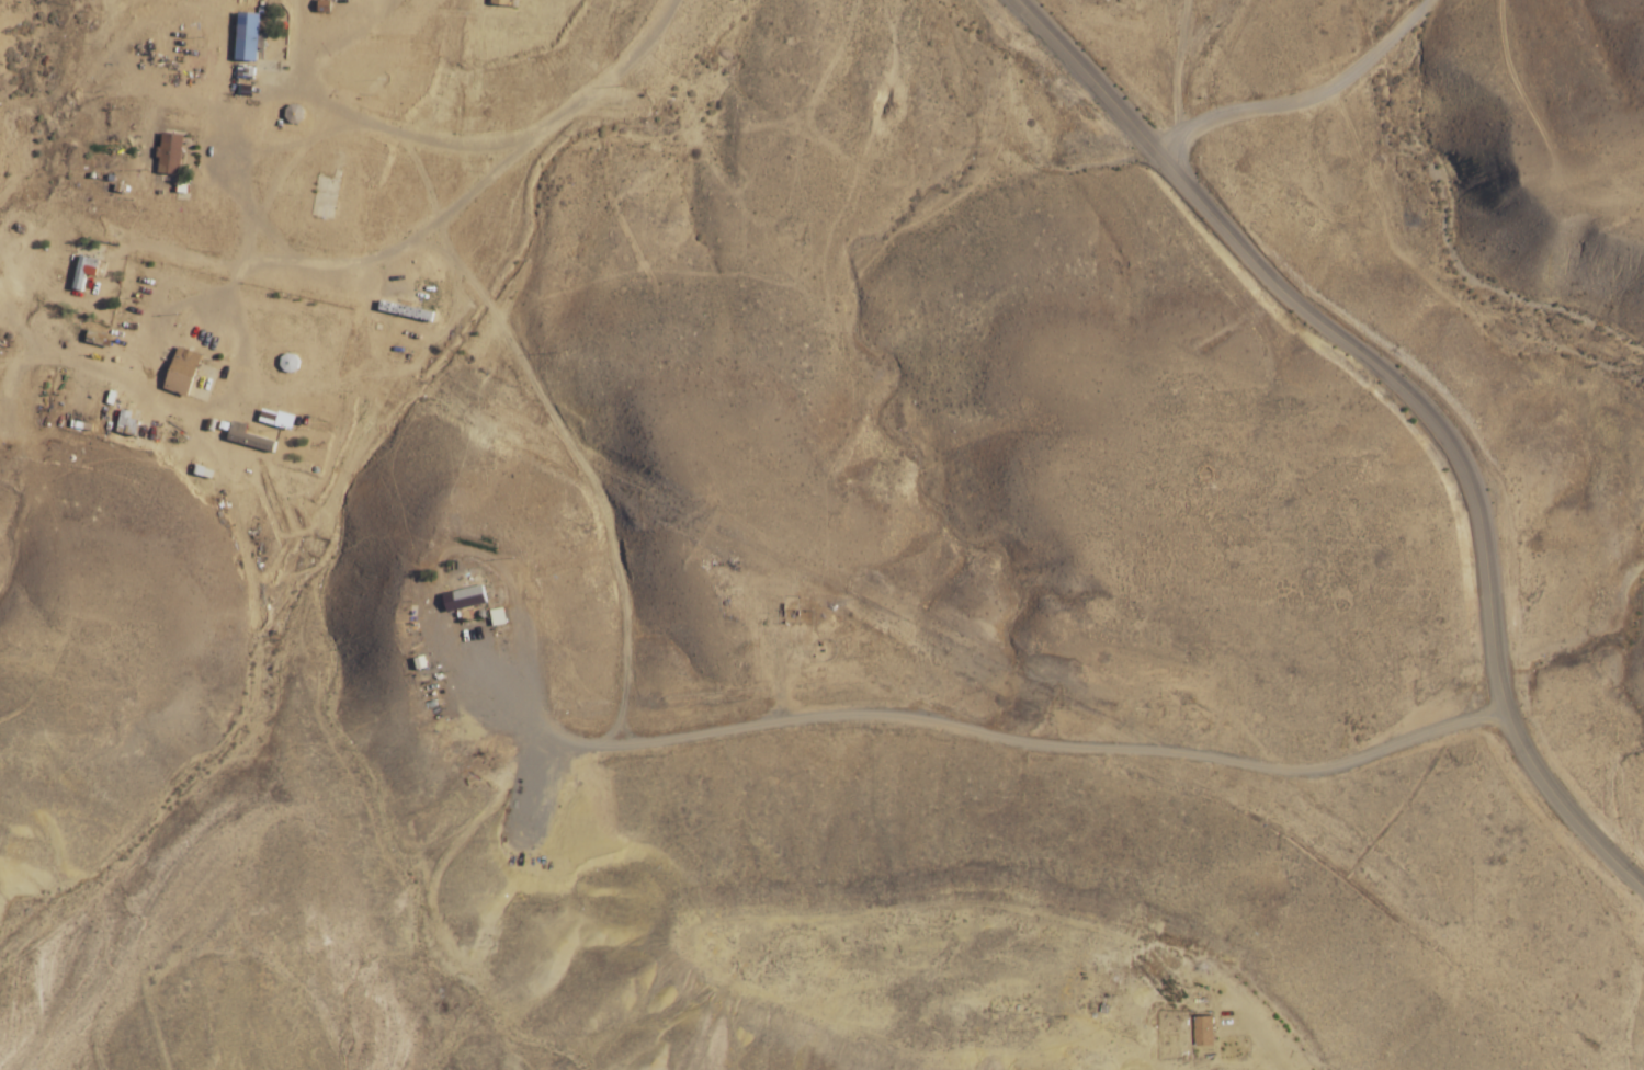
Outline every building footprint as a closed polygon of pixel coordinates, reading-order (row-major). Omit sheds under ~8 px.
[(257,12),(236,12),(235,60),(256,61),(257,12)] [(181,174),(181,133),(159,133),(159,174),(181,174)] [(308,215),(329,222),(342,182),(321,175),(308,215)] [(73,290),(82,291),(83,275),(96,277),(98,258),(77,256),(73,290)] [(432,313),(382,301),(379,310),(430,322),(432,313)] [(166,379),(191,386),(200,353),(175,347),(166,379)] [(288,372),(298,362),(289,353),(279,364),(288,372)] [(227,440),(274,453),(277,441),(244,433),(247,424),(232,420),(227,440)] [(453,610),(488,604),(485,584),(450,591),(453,610)] [(1196,1016),(1196,1046),(1214,1046),(1214,1016),(1196,1016)]
